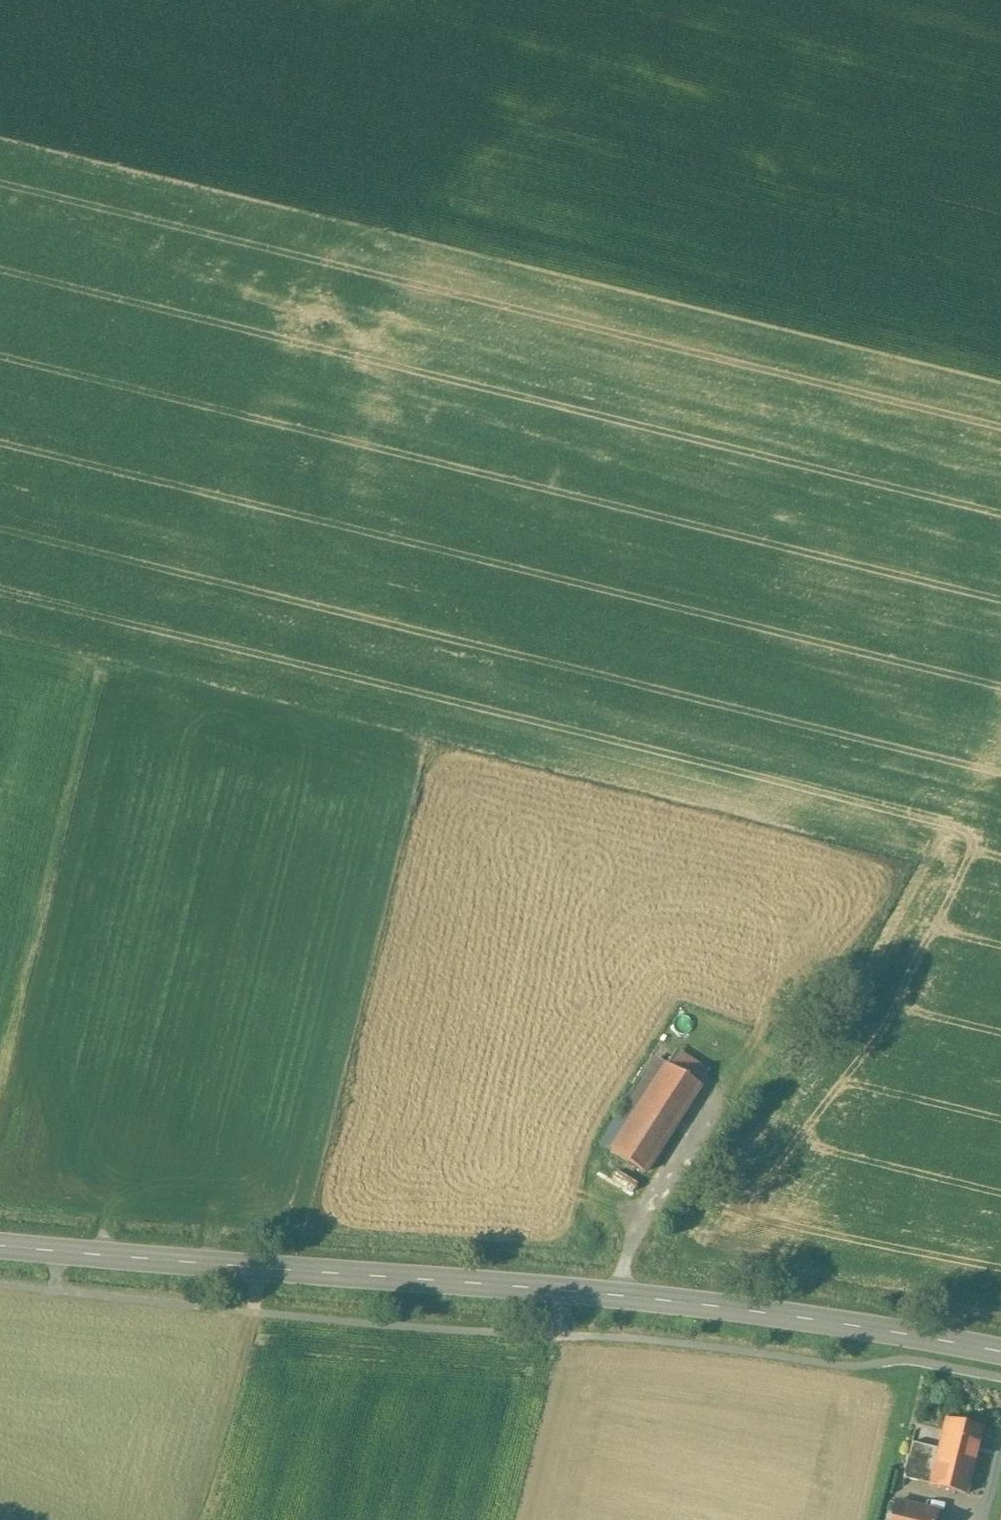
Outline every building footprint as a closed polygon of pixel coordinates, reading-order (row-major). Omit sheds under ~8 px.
[(666,1064),(610,1151),(644,1173),(699,1085),(666,1064)] [(981,1428),(945,1420),(936,1456),(917,1452),(910,1481),(965,1494),(981,1428)] [(894,1501),(889,1519),(935,1519),(937,1512),(894,1501)]
